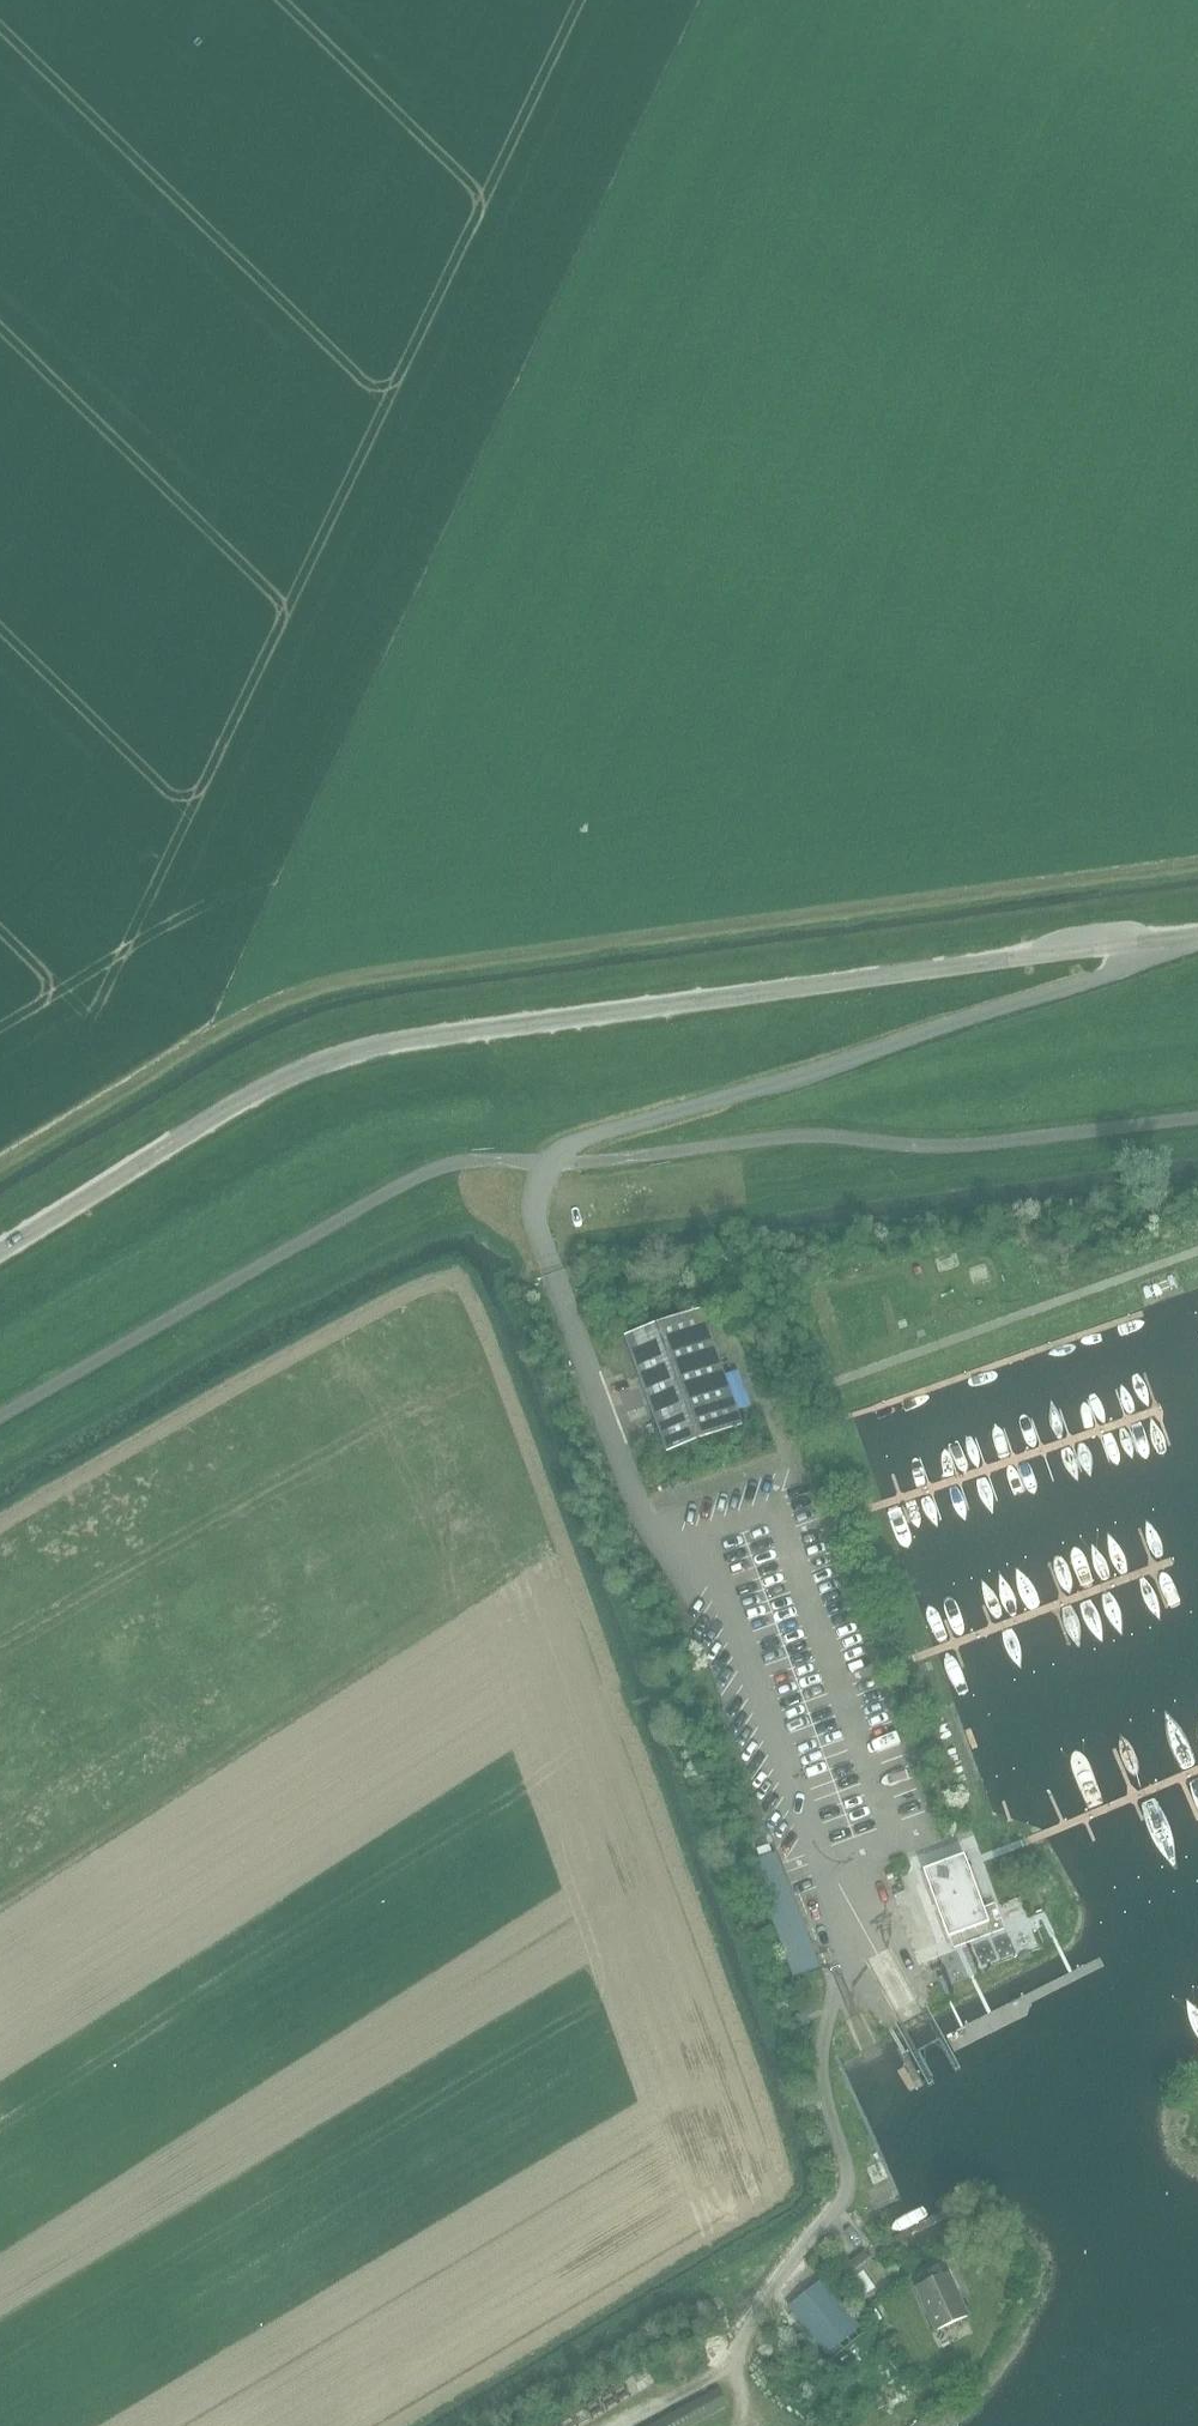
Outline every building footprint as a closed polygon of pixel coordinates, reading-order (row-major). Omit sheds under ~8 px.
[(629,1338),(667,1444),(670,1451),(741,1425),(700,1312),(629,1338)] [(725,1353),(729,1365),(737,1362),(733,1351),(725,1353)] [(778,1863),(782,1862),(773,1837),(768,1839),(752,1845),(761,1870),(778,1863)] [(972,1854),(932,1869),(958,1937),(998,1922),(972,1854)] [(794,1901),(797,1900),(785,1869),(781,1870),(764,1877),(776,1908),(794,1901)] [(820,1967),(822,1966),(803,1916),(800,1917),(778,1926),(797,1976),(820,1967)] [(866,2252),(842,2268),(851,2282),(875,2266),(866,2252)] [(970,2315),(951,2272),(916,2287),(936,2331),(970,2315)] [(860,2324),(833,2292),(822,2280),(815,2286),(813,2285),(799,2297),(800,2298),(791,2306),(829,2351),(860,2324)] [(720,2387),(649,2425),(692,2425),(730,2405),(720,2387)]
